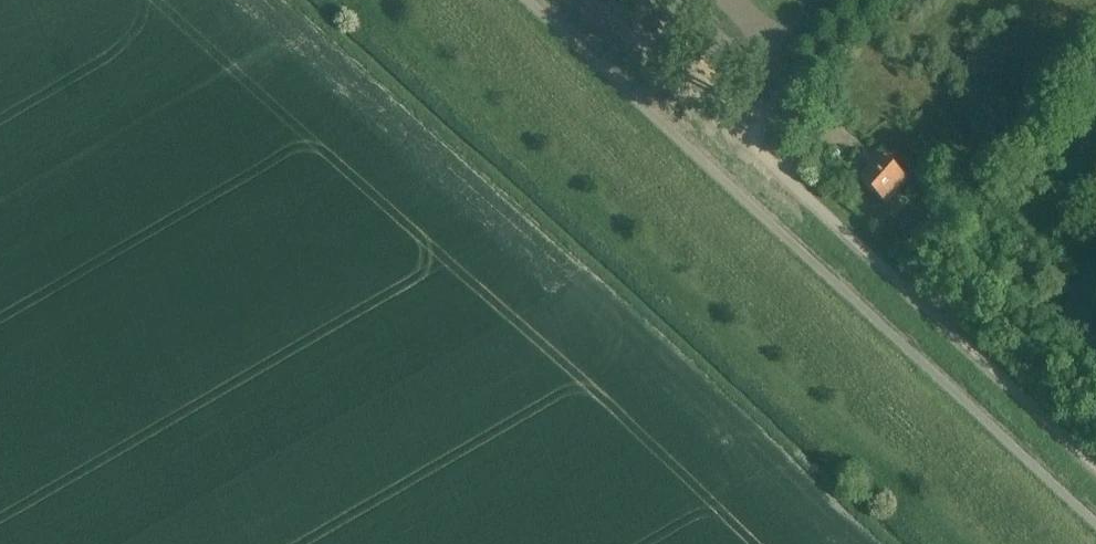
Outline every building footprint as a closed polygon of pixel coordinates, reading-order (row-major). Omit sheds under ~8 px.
[(891,167),(896,162),(888,155),(883,160),(880,157),(869,168),(873,172),(861,184),(882,204),(906,181),(891,167)]
